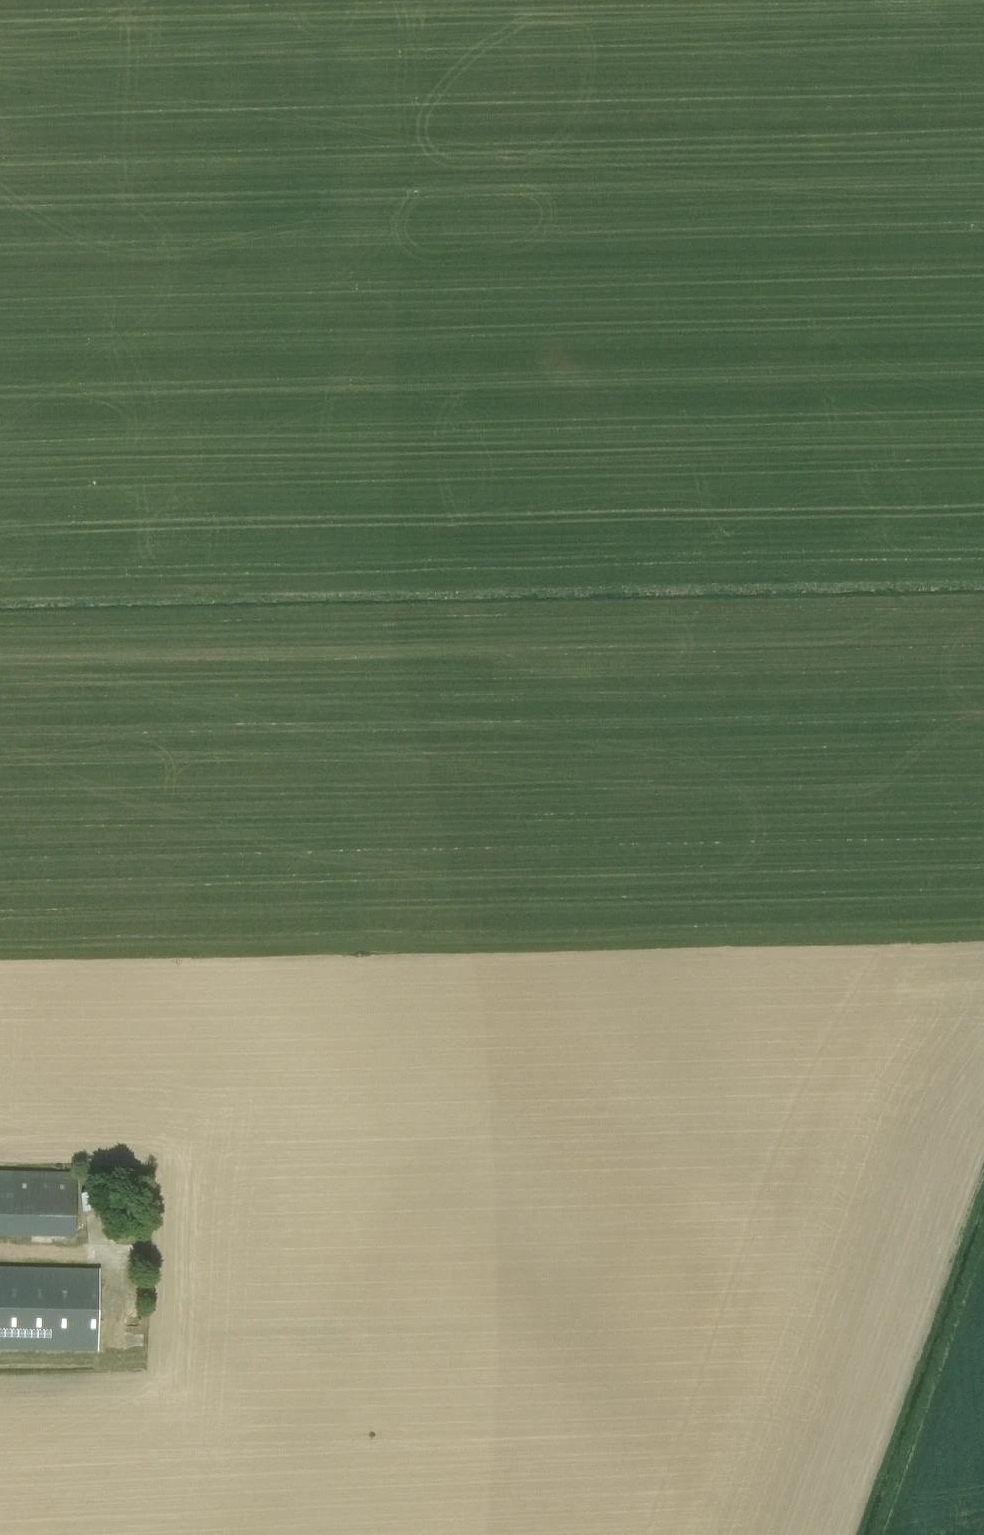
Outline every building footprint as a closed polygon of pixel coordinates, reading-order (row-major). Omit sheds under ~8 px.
[(0,1171),(0,1237),(75,1239),(76,1173),(0,1171)] [(0,1268),(0,1350),(98,1353),(100,1270),(0,1268)]
